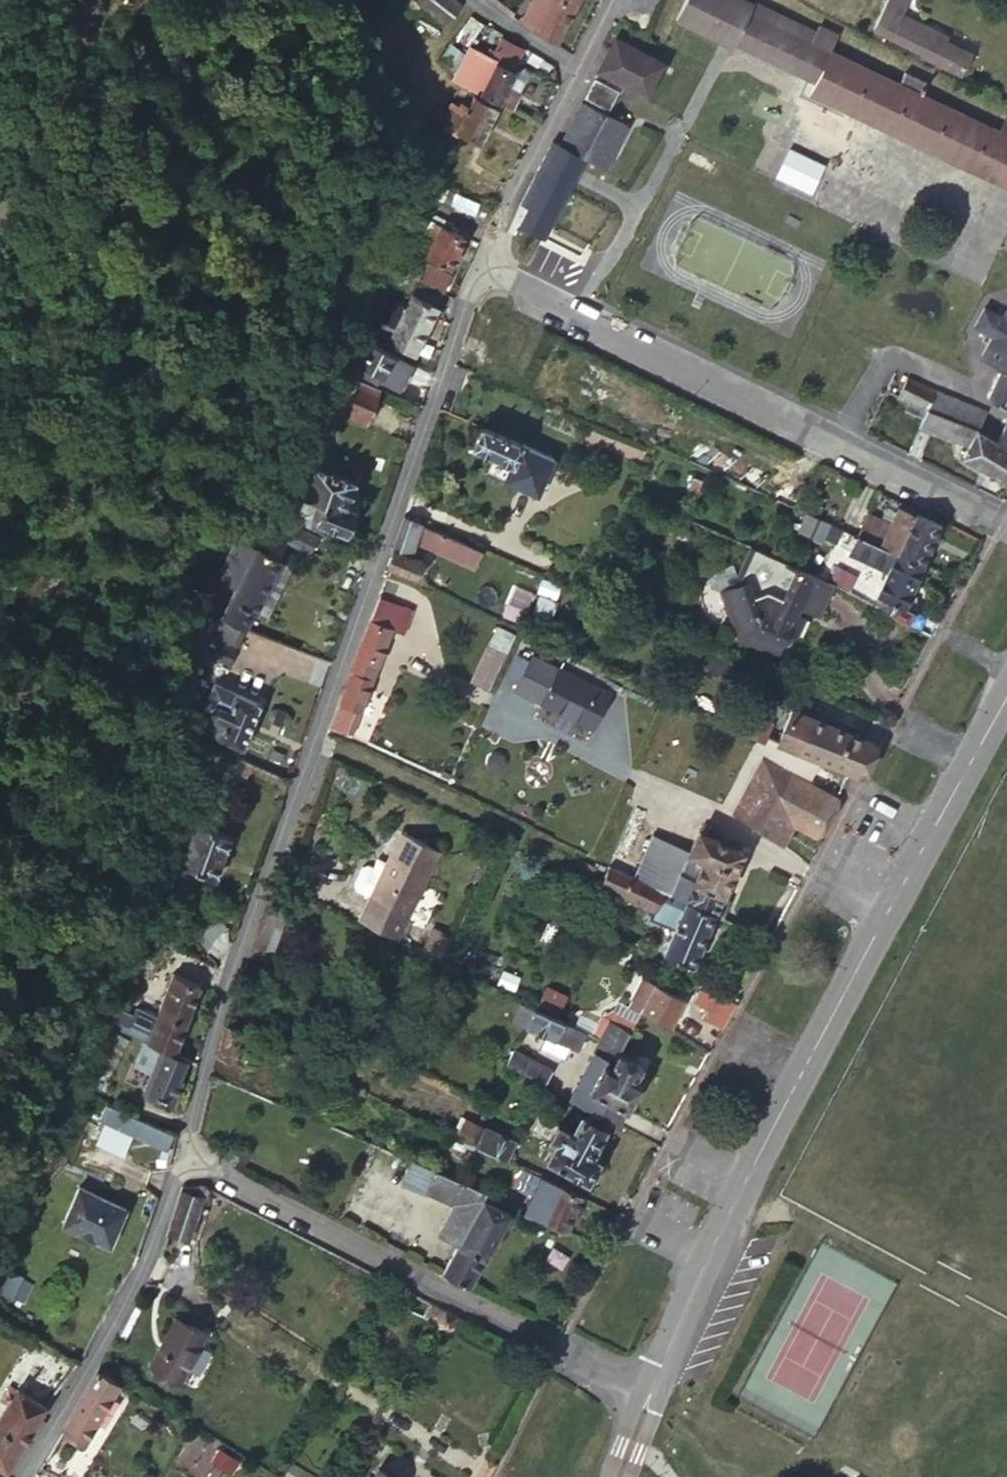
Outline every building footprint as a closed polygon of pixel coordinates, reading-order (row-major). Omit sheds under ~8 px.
[(449,0),(422,0),(417,7),(445,27),(458,8),(449,0)] [(520,25),(531,34),(550,0),(533,0),(520,25)] [(531,34),(555,48),(581,0),(550,0),(531,34)] [(746,14),(714,0),(681,0),(669,30),(727,56),(746,14)] [(913,44),(937,56),(934,61),(958,73),(969,51),(946,40),(951,34),(924,22),(906,12),(911,3),(905,0),(888,0),(876,26),(913,44)] [(806,42),(746,14),(727,56),(969,168),(988,127),(920,97),(925,85),(900,73),(895,85),(827,55),(833,42),(811,31),(806,42)] [(521,49),(500,39),(493,53),(515,63),(521,49)] [(664,66),(617,44),(605,72),(651,95),(664,66)] [(481,90),(478,96),(499,106),(509,86),(517,70),(495,60),(488,77),(479,73),(473,85),(481,90)] [(509,86),(499,106),(519,116),(529,96),(509,86)] [(612,113),(619,97),(596,87),(588,103),(612,113)] [(497,112),(476,101),(470,114),(455,106),(447,117),(449,119),(446,125),(452,128),(449,136),(458,140),(462,134),(481,144),(497,112)] [(582,157),(581,161),(602,170),(622,126),(609,120),(587,110),(569,152),(582,157)] [(996,131),(1006,136),(1006,122),(1001,119),(996,131)] [(988,127),(969,168),(1006,186),(1006,136),(996,131),(988,127)] [(569,152),(551,142),(523,207),(526,209),(516,234),(542,245),(581,161),(582,157),(569,152)] [(427,198),(451,208),(452,208),(456,196),(432,185),(427,198)] [(456,196),(452,208),(475,218),(480,206),(456,196)] [(446,272),(461,238),(453,235),(449,233),(452,227),(447,225),(450,218),(434,212),(420,243),(430,248),(427,254),(424,262),(446,272)] [(453,235),(458,222),(450,218),(447,225),(452,227),(449,233),(453,235)] [(406,276),(416,280),(421,269),(411,264),(406,276)] [(438,290),(416,280),(403,308),(387,302),(378,321),(394,329),(388,343),(413,355),(434,310),(431,308),(438,290)] [(980,365),(1001,376),(989,400),(1006,409),(1006,315),(980,365)] [(413,370),(354,345),(347,362),(359,368),(353,380),(376,389),(381,379),(405,391),(413,370)] [(905,377),(897,395),(933,412),(975,432),(977,427),(982,417),(984,413),(905,377)] [(359,427),(376,389),(353,380),(337,415),(359,427)] [(975,432),(933,412),(926,428),(967,448),(975,432)] [(982,417),(977,427),(1003,439),(1006,433),(1006,430),(982,417)] [(553,462),(478,425),(468,446),(500,461),(493,475),(538,494),(553,462)] [(1006,487),(1006,448),(1000,445),(975,432),(967,448),(962,459),(1006,487)] [(352,486),(300,469),(282,518),(340,539),(350,512),(344,510),(352,486)] [(700,487),(691,482),(685,495),(694,499),(700,487)] [(263,504),(257,522),(272,526),(278,511),(263,504)] [(845,539),(921,572),(942,531),(915,517),(914,520),(898,512),(886,537),(854,521),(845,539)] [(798,532),(835,546),(842,528),(805,513),(798,532)] [(474,548),(398,516),(379,566),(384,568),(411,581),(419,561),(410,557),(420,536),(469,558),(474,548)] [(284,531),(278,545),(305,558),(311,541),(284,531)] [(217,621),(242,630),(250,609),(272,559),(278,545),(253,535),(217,621)] [(893,608),(901,612),(921,572),(845,539),(836,556),(869,573),(887,571),(883,580),(877,577),(871,587),(878,591),(875,599),(893,608)] [(769,563),(802,579),(812,558),(779,543),(769,563)] [(769,563),(753,556),(740,584),(733,580),(729,586),(722,583),(717,593),(713,592),(726,636),(765,656),(776,634),(789,641),(797,626),(794,624),(783,619),(789,607),(799,613),(814,620),(829,591),(802,579),(769,563)] [(272,559),(250,609),(265,615),(286,565),(272,559)] [(557,584),(533,575),(529,585),(550,597),(557,584)] [(397,606),(373,597),(324,731),(338,736),(344,717),(348,718),(382,632),(386,633),(397,606)] [(794,624),(799,613),(789,607),(783,619),(794,624)] [(887,620),(911,631),(916,621),(901,612),(893,608),(887,620)] [(233,648),(242,630),(217,621),(212,619),(205,636),(233,648)] [(470,679),(488,687),(511,629),(494,620),(470,679)] [(301,652),(292,675),(306,681),(314,658),(301,652)] [(602,692),(525,655),(508,692),(584,729),(602,692)] [(238,754),(256,706),(210,688),(202,710),(209,714),(199,739),(238,754)] [(724,705),(715,725),(756,744),(759,746),(763,739),(768,728),(724,705)] [(777,745),(852,781),(868,746),(791,711),(776,744),(777,745)] [(759,746),(756,744),(723,803),(777,844),(785,831),(805,845),(828,806),(803,790),(766,768),(777,745),(776,744),(763,739),(759,746)] [(219,762),(201,794),(217,802),(234,769),(219,762)] [(785,779),(803,790),(807,784),(789,773),(785,779)] [(162,861),(173,866),(189,824),(179,820),(173,830),(165,849),(162,861)] [(179,869),(213,885),(233,840),(210,830),(198,826),(179,869)] [(699,828),(686,858),(669,894),(714,914),(740,855),(706,840),(709,832),(699,828)] [(388,863),(372,898),(361,923),(398,941),(417,897),(424,885),(439,850),(402,832),(388,863)] [(642,838),(624,874),(669,894),(686,858),(642,838)] [(372,898),(388,863),(378,859),(372,872),(367,870),(361,872),(355,886),(357,891),(372,898)] [(624,874),(604,865),(596,884),(648,909),(652,900),(677,912),(659,951),(690,967),(714,914),(669,894),(624,874)] [(436,926),(425,949),(446,959),(457,936),(436,926)] [(175,951),(166,974),(177,979),(209,992),(217,970),(175,951)] [(177,979),(154,1040),(165,1046),(184,1054),(209,992),(177,979)] [(629,1012),(641,1018),(669,1032),(683,1007),(643,986),(629,1012)] [(563,1023),(574,998),(553,987),(541,1013),(563,1023)] [(737,1003),(708,990),(698,1007),(707,1013),(700,1026),(719,1037),(737,1003)] [(604,1016),(598,1027),(628,1041),(641,1018),(629,1012),(619,1006),(606,1017),(604,1016)] [(579,1032),(563,1023),(541,1013),(531,1008),(524,1024),(578,1051),(585,1036),(579,1032)] [(592,1037),(597,1026),(584,1020),(579,1032),(585,1036),(592,1037)] [(141,1034),(122,1025),(101,1066),(119,1075),(141,1034)] [(599,1040),(623,1051),(628,1041),(598,1027),(597,1026),(592,1037),(599,1040)] [(251,1038),(229,1027),(221,1054),(239,1061),(251,1038)] [(569,1100),(619,1128),(639,1089),(634,1085),(642,1070),(619,1058),(623,1051),(599,1040),(569,1100)] [(201,1063),(184,1054),(165,1046),(160,1056),(169,1061),(155,1090),(183,1104),(201,1063)] [(505,1066),(540,1085),(549,1065),(514,1049),(505,1066)] [(234,1065),(227,1081),(250,1091),(258,1074),(234,1065)] [(183,1151),(189,1132),(117,1097),(108,1115),(183,1151)] [(454,1136),(474,1145),(504,1160),(514,1138),(464,1116),(454,1136)] [(602,1132),(578,1120),(571,1134),(555,1126),(548,1140),(555,1144),(545,1162),(587,1182),(601,1156),(592,1153),(602,1132)] [(433,1174),(410,1164),(402,1184),(423,1194),(433,1174)] [(475,1201),(479,1193),(433,1174),(423,1194),(452,1207),(469,1214),(475,1201)] [(142,1195),(97,1175),(80,1212),(125,1232),(142,1195)] [(578,1196),(538,1177),(522,1213),(562,1232),(578,1196)] [(492,1185),(486,1197),(513,1210),(519,1198),(492,1185)] [(193,1188),(175,1231),(198,1240),(218,1187),(193,1188)] [(456,1244),(443,1272),(472,1286),(505,1214),(475,1201),(469,1214),(456,1244)] [(439,1235),(456,1244),(469,1214),(452,1207),(439,1235)] [(207,1337),(177,1324),(155,1371),(183,1384),(207,1337)] [(128,1389),(104,1373),(73,1428),(96,1441),(128,1389)] [(60,1409),(22,1384),(7,1406),(17,1411),(0,1439),(0,1463),(19,1474),(60,1409)] [(388,1467),(382,1476),(405,1476),(388,1467)]
